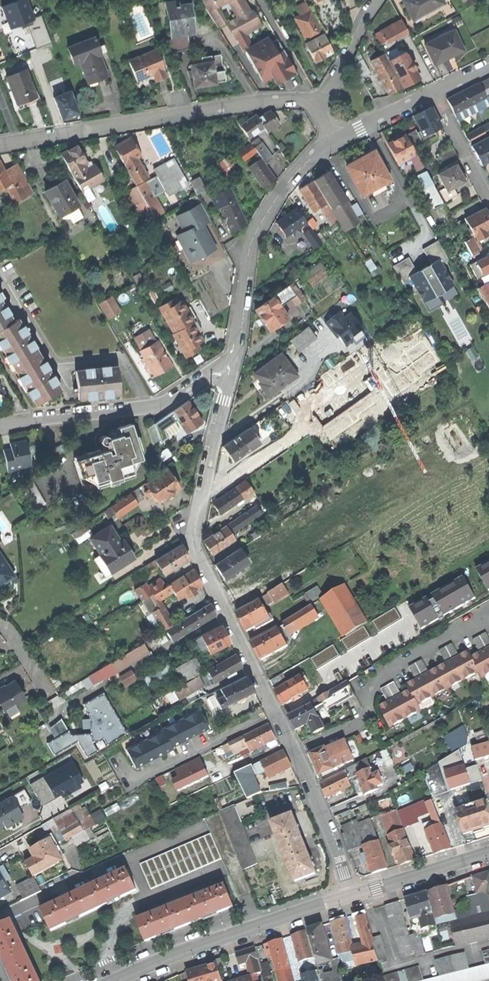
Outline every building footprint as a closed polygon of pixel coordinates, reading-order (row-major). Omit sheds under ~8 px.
[(0,8),(8,30),(20,25),(31,21),(34,20),(33,19),(26,0),(21,0),(0,8)] [(213,0),(202,0),(218,29),(227,24),(218,8),(213,0)] [(232,0),(213,0),(218,8),(228,2),(232,0)] [(242,0),(232,0),(228,2),(237,19),(249,12),(242,0)] [(443,3),(441,0),(404,0),(403,1),(413,19),(443,3)] [(298,17),(311,10),(307,3),(294,10),(298,17)] [(171,36),(196,32),(194,21),(192,5),(167,9),(171,36)] [(252,10),(249,12),(237,19),(227,24),(235,38),(237,37),(244,33),(260,24),(252,10)] [(323,34),(311,10),(298,17),(295,18),(308,42),(323,34)] [(41,16),(33,19),(34,20),(31,21),(32,24),(27,26),(36,49),(51,43),(41,16)] [(459,18),(452,21),(454,26),(461,23),(459,18)] [(375,35),(380,44),(398,34),(406,30),(401,20),(375,35)] [(408,34),(406,30),(398,34),(401,38),(408,34)] [(450,57),(463,51),(454,31),(425,45),(434,64),(450,57)] [(246,51),(252,47),(244,33),(237,37),(245,52),(246,51)] [(332,52),(323,34),(308,42),(305,44),(315,61),(326,55),(332,52)] [(108,77),(99,54),(97,48),(93,38),(67,47),(74,65),(80,63),(88,84),(98,81),(108,77)] [(188,38),(167,41),(169,52),(190,49),(188,38)] [(252,47),(246,51),(261,78),(266,79),(273,76),(277,83),(280,81),(281,82),(286,79),(296,73),(283,49),(276,53),(271,43),(268,38),(252,47)] [(277,39),(271,43),(276,53),(283,49),(277,39)] [(97,48),(99,54),(106,51),(103,45),(97,48)] [(153,74),(163,70),(164,70),(160,60),(156,61),(152,51),(128,61),(137,81),(153,74)] [(410,83),(419,79),(405,53),(401,55),(399,51),(387,57),(403,87),(410,83)] [(361,78),(369,73),(357,52),(354,58),(354,64),(361,78)] [(222,53),(202,56),(203,61),(191,63),(195,85),(210,83),(216,82),(216,81),(226,79),(222,53)] [(396,91),(401,88),(384,54),(371,61),(388,95),(396,91)] [(17,105),(36,97),(25,69),(6,77),(14,97),(17,105)] [(165,77),(163,70),(153,74),(156,81),(161,79),(165,77)] [(488,95),(488,79),(479,84),(485,97),(488,95)] [(479,84),(478,83),(474,85),(447,99),(454,114),(455,113),(486,98),(485,97),(479,84)] [(70,115),(77,112),(69,92),(55,98),(62,118),(70,115)] [(39,96),(36,97),(17,105),(19,110),(41,101),(39,96)] [(486,98),(455,113),(459,120),(488,105),(488,97),(486,98)] [(413,116),(420,131),(417,133),(422,143),(435,136),(433,132),(441,128),(438,122),(431,107),(413,116)] [(270,111),(257,117),(257,118),(263,128),(268,133),(274,129),(279,125),(270,111)] [(257,117),(255,115),(240,126),(249,138),(263,128),(257,118),(257,117)] [(470,144),(487,136),(482,127),(465,135),(470,144)] [(413,131),(406,135),(413,149),(420,145),(413,131)] [(396,140),(388,144),(398,163),(410,157),(416,153),(413,149),(406,135),(396,140)] [(135,184),(146,177),(135,158),(141,155),(131,137),(122,142),(114,147),(135,184)] [(488,161),(488,137),(472,146),(478,159),(481,165),(488,161)] [(258,138),(251,143),(257,152),(265,164),(272,159),(258,138)] [(244,161),(257,152),(251,143),(238,152),(244,161)] [(277,146),(281,152),(285,149),(281,143),(277,146)] [(82,191),(103,179),(102,176),(102,173),(100,167),(93,165),(86,170),(83,164),(86,162),(76,145),(69,149),(61,154),(82,191)] [(452,147),(439,154),(442,160),(455,153),(452,147)] [(361,194),(362,194),(387,180),(388,180),(373,153),(371,154),(369,152),(362,156),(357,159),(358,161),(346,167),(361,194)] [(423,167),(416,153),(410,157),(417,170),(423,167)] [(168,192),(187,182),(173,156),(154,166),(168,192)] [(15,185),(6,170),(0,159),(0,189),(8,185),(16,201),(22,199),(15,185)] [(268,184),(275,180),(260,159),(248,167),(252,173),(256,178),(263,188),(268,184)] [(220,165),(222,170),(230,166),(227,160),(220,165)] [(26,179),(18,164),(6,170),(15,185),(26,179)] [(236,171),(232,164),(230,166),(222,170),(226,177),(236,171)] [(437,175),(445,188),(446,191),(453,187),(463,182),(458,171),(455,166),(437,175)] [(419,175),(426,188),(433,184),(426,171),(419,175)] [(357,220),(356,217),(349,206),(328,172),(322,176),(313,181),(341,226),(346,223),(351,224),(357,220)] [(57,214),(77,203),(63,178),(54,183),(43,189),(57,214)] [(197,195),(205,191),(198,178),(190,182),(197,195)] [(387,180),(362,194),(365,198),(390,185),(387,180)] [(151,190),(150,190),(145,181),(128,191),(137,205),(145,200),(154,216),(163,211),(151,190)] [(320,208),(326,204),(312,181),(299,189),(302,194),(313,212),(320,208)] [(443,204),(433,184),(426,188),(424,189),(434,209),(443,204)] [(446,191),(445,188),(439,191),(445,202),(457,195),(453,187),(446,191)] [(219,207),(235,200),(229,188),(213,195),(219,207)] [(146,221),(154,216),(145,200),(137,205),(128,191),(122,194),(135,218),(142,214),(146,221)] [(246,225),(235,200),(219,207),(223,215),(226,222),(230,232),(246,225)] [(349,206),(356,217),(362,213),(356,202),(349,206)] [(203,257),(204,254),(213,249),(201,225),(204,223),(210,220),(201,204),(177,218),(185,233),(181,235),(188,248),(186,254),(200,258),(202,259),(203,257)] [(337,221),(326,204),(320,208),(330,225),(337,221)] [(307,222),(297,208),(276,223),(280,229),(286,237),(292,233),(295,237),(301,232),(298,228),(307,222)] [(477,241),(484,237),(482,232),(485,231),(488,229),(488,217),(485,208),(465,218),(474,237),(475,236),(477,241)] [(312,219),(307,222),(312,230),(317,226),(312,219)] [(358,221),(357,220),(351,224),(346,223),(341,226),(343,229),(358,221)] [(210,235),(204,223),(201,225),(213,249),(204,254),(203,257),(217,249),(210,235)] [(322,244),(311,229),(303,234),(314,249),(322,244)] [(190,264),(200,258),(186,254),(188,248),(181,235),(176,238),(190,264)] [(472,255),(478,252),(470,238),(464,241),(472,255)] [(431,264),(432,266),(439,262),(440,264),(448,259),(437,241),(422,249),(431,264)] [(488,272),(488,252),(487,253),(485,256),(469,265),(477,279),(488,272)] [(410,278),(418,274),(416,272),(408,257),(393,266),(403,285),(411,280),(410,278)] [(334,272),(338,269),(333,262),(329,265),(334,272)] [(432,266),(418,274),(410,278),(411,280),(423,302),(437,294),(440,293),(452,286),(453,286),(440,264),(439,262),(432,266)] [(304,274),(308,280),(325,269),(320,263),(304,274)] [(423,268),(416,272),(418,274),(432,266),(431,264),(423,268)] [(328,274),(325,269),(308,280),(311,285),(328,274)] [(293,282),(288,285),(295,295),(291,298),(296,305),(304,299),(293,282)] [(485,284),(477,288),(488,310),(488,292),(485,284)] [(295,295),(288,285),(273,296),(273,297),(280,306),(291,298),(295,295)] [(346,286),(342,289),(346,295),(351,291),(346,286)] [(457,294),(452,286),(440,293),(445,301),(457,294)] [(429,313),(443,305),(437,294),(423,302),(429,313)] [(14,320),(5,306),(7,305),(3,299),(2,296),(0,297),(0,328),(14,320)] [(112,296),(99,304),(108,319),(121,311),(112,296)] [(288,318),(280,306),(273,297),(254,310),(263,321),(270,331),(288,318)] [(159,307),(174,333),(191,323),(193,322),(185,309),(181,301),(175,304),(172,299),(159,307)] [(190,306),(185,309),(193,322),(196,321),(197,320),(194,314),(190,306)] [(339,312),(325,323),(332,331),(333,330),(339,337),(346,346),(352,342),(349,338),(361,328),(350,314),(344,318),(339,312)] [(16,367),(39,353),(31,339),(33,338),(31,334),(29,330),(27,331),(19,317),(14,320),(0,328),(0,340),(16,367)] [(199,326),(196,321),(193,322),(191,323),(197,334),(202,331),(199,326)] [(173,334),(186,357),(199,350),(196,345),(202,342),(197,334),(191,323),(174,333),(173,334)] [(316,338),(307,327),(289,340),(297,351),(316,338)] [(148,365),(154,374),(163,368),(171,364),(157,339),(154,340),(149,331),(145,330),(137,334),(136,336),(136,339),(141,348),(139,348),(143,356),(141,357),(146,366),(148,365)] [(473,347),(466,350),(471,359),(477,355),(473,347)] [(37,403),(61,388),(52,374),(54,373),(52,369),(49,365),(47,366),(39,353),(16,367),(37,403)] [(268,397),(296,376),(280,354),(253,373),(263,386),(261,387),(263,390),(268,397)] [(102,394),(122,392),(119,364),(102,365),(102,363),(93,364),(93,366),(77,368),(80,397),(102,394)] [(187,399),(172,409),(186,430),(202,419),(196,411),(187,399)] [(162,437),(167,433),(162,424),(166,421),(162,415),(151,423),(162,437)] [(73,459),(84,491),(122,478),(120,473),(132,470),(129,459),(141,455),(129,422),(116,426),(119,434),(108,438),(107,437),(105,435),(103,434),(101,434),(98,436),(98,440),(100,442),(102,443),(105,442),(108,440),(109,446),(83,456),(73,459)] [(259,440),(248,425),(223,443),(227,449),(233,459),(259,440)] [(16,474),(15,469),(30,466),(25,440),(17,442),(9,443),(10,449),(11,453),(4,455),(8,476),(16,474)] [(56,453),(65,448),(62,443),(53,448),(56,453)] [(158,461),(171,452),(167,446),(156,453),(158,461)] [(149,495),(153,493),(158,500),(180,484),(173,475),(167,466),(145,481),(149,486),(145,489),(149,495)] [(249,482),(246,477),(213,499),(216,505),(219,510),(242,496),(239,489),(249,482)] [(23,488),(26,493),(36,487),(33,482),(23,488)] [(29,499),(40,493),(36,487),(26,493),(29,499)] [(111,504),(117,513),(136,500),(131,491),(111,504)] [(29,499),(32,505),(43,499),(40,493),(29,499)] [(36,510),(46,504),(43,499),(32,505),(36,510)] [(261,510),(257,502),(226,523),(204,538),(209,546),(212,552),(235,537),(231,531),(261,510)] [(111,569),(134,554),(129,544),(126,540),(123,542),(120,537),(110,522),(90,535),(101,551),(94,555),(105,572),(111,568),(111,569)] [(85,523),(74,530),(77,535),(88,528),(85,523)] [(258,544),(254,536),(215,561),(220,569),(224,575),(249,559),(246,553),(258,544)] [(147,573),(158,566),(164,575),(188,560),(184,552),(181,544),(143,567),(147,573)] [(277,552),(273,545),(263,552),(267,558),(277,552)] [(13,577),(0,555),(0,585),(13,577)] [(294,573),(306,565),(301,558),(290,565),(294,573)] [(488,588),(488,562),(478,568),(488,588)] [(152,613),(163,631),(173,624),(162,605),(176,597),(178,600),(197,588),(201,585),(194,570),(163,587),(151,595),(159,608),(152,613)] [(442,618),(478,598),(465,575),(410,606),(423,629),(442,618)] [(142,600),(151,595),(163,587),(159,579),(146,587),(144,584),(135,589),(142,600)] [(288,588),(283,579),(263,593),(269,602),(274,599),(273,597),(288,588)] [(344,580),(323,594),(346,632),(367,619),(344,580)] [(305,588),(309,597),(323,591),(318,582),(305,588)] [(267,609),(261,597),(237,610),(242,620),(246,628),(256,623),(258,626),(274,617),(269,607),(267,609)] [(282,619),(288,629),(318,611),(313,601),(282,619)] [(211,616),(215,614),(210,602),(173,624),(163,631),(169,641),(211,616)] [(371,621),(378,633),(402,619),(395,607),(371,621)] [(287,642),(278,624),(253,638),(259,649),(262,656),(287,642)] [(201,636),(209,653),(229,643),(226,637),(221,626),(201,636)] [(341,640),(348,652),(371,638),(364,626),(341,640)] [(487,633),(481,637),(488,652),(488,636),(487,633)] [(118,668),(155,646),(149,636),(112,659),(117,667),(118,668)] [(205,654),(209,653),(201,636),(194,640),(199,650),(202,649),(205,654)] [(474,661),(480,672),(484,678),(488,675),(488,652),(481,637),(475,640),(482,653),(480,654),(482,657),(474,661)] [(471,655),(463,659),(462,656),(461,657),(454,643),(447,647),(465,681),(480,672),(474,661),(473,658),(471,655)] [(310,658),(317,670),(340,656),(333,644),(310,658)] [(447,664),(448,667),(441,672),(450,689),(465,681),(447,647),(441,651),(448,664),(447,664)] [(214,682),(228,674),(233,671),(242,667),(239,662),(235,655),(207,670),(214,682)] [(96,679),(117,667),(112,659),(92,672),(96,679)] [(178,668),(186,682),(202,673),(194,659),(178,668)] [(423,660),(417,664),(435,697),(450,689),(441,672),(433,676),(431,673),(430,673),(423,660)] [(411,691),(413,694),(419,706),(435,697),(417,664),(410,667),(417,680),(416,681),(418,684),(410,688),(411,691)] [(125,687),(139,681),(134,669),(120,675),(125,687)] [(205,675),(203,673),(202,673),(186,682),(173,690),(178,700),(204,685),(200,678),(205,675)] [(223,696),(227,704),(236,699),(238,703),(242,701),(245,700),(243,696),(253,691),(246,676),(219,689),(223,696)] [(283,704),(309,690),(301,676),(275,691),(280,698),(283,704)] [(5,712),(6,712),(15,706),(24,701),(19,692),(14,682),(1,690),(0,688),(0,704),(5,712)] [(339,706),(356,696),(350,682),(322,698),(322,699),(312,705),(312,706),(290,717),(293,724),(296,730),(307,725),(308,728),(312,726),(316,734),(325,729),(317,712),(326,707),(332,717),(342,711),(339,706)] [(419,706),(413,694),(405,698),(403,696),(395,683),(389,686),(407,719),(422,711),(419,706)] [(406,720),(407,719),(389,686),(382,690),(389,703),(380,708),(391,728),(406,720)] [(71,735),(68,731),(54,738),(47,743),(54,755),(77,742),(86,757),(97,750),(92,742),(98,741),(103,738),(107,745),(127,733),(103,693),(83,704),(86,709),(87,714),(89,713),(89,719),(90,728),(90,733),(75,735),(71,735)] [(214,709),(219,706),(216,699),(214,696),(209,698),(214,709)] [(220,707),(227,704),(223,696),(216,699),(219,706),(220,707)] [(18,712),(15,706),(6,712),(9,717),(18,712)] [(163,730),(125,749),(135,768),(147,762),(163,755),(173,749),(172,747),(178,744),(199,734),(209,729),(199,709),(162,728),(163,730)] [(61,719),(50,728),(54,738),(68,731),(61,719)] [(82,729),(90,728),(89,719),(82,719),(82,729)] [(243,737),(249,749),(250,752),(258,748),(259,751),(264,749),(267,747),(266,744),(276,740),(269,725),(243,737)] [(464,726),(444,739),(453,754),(467,745),(468,737),(464,726)] [(234,756),(249,749),(243,737),(229,744),(232,751),(234,756)] [(319,775),(353,760),(346,742),(326,750),(325,748),(310,754),(316,768),(319,775)] [(488,756),(488,743),(473,748),(477,760),(486,758),(488,756)] [(226,755),(232,751),(229,744),(222,747),(226,755)] [(261,762),(264,768),(268,778),(284,770),(291,767),(283,751),(261,762)] [(199,758),(175,770),(179,779),(184,789),(203,780),(200,775),(206,772),(199,758)] [(44,777),(54,795),(60,791),(61,793),(63,797),(71,792),(70,788),(78,783),(83,781),(71,761),(44,777)] [(357,765),(361,773),(369,769),(366,761),(357,765)] [(253,766),(256,772),(264,768),(261,762),(253,766)] [(256,772),(253,766),(253,765),(235,773),(248,799),(255,796),(261,793),(252,774),(256,772)] [(355,775),(361,773),(357,765),(344,773),(348,780),(356,776),(355,775)] [(447,781),(450,790),(470,783),(465,766),(444,773),(447,781)] [(372,775),(369,769),(361,773),(355,775),(356,776),(357,780),(363,793),(364,795),(378,789),(377,787),(383,784),(378,773),(372,775)] [(209,777),(206,772),(200,775),(203,780),(209,777)] [(351,786),(348,780),(344,773),(320,784),(324,793),(326,798),(351,786)] [(55,797),(54,795),(44,777),(43,776),(30,784),(42,805),(55,798),(55,797)] [(178,792),(184,789),(179,779),(173,782),(178,792)] [(359,795),(363,793),(357,780),(353,782),(356,789),(359,795)] [(270,787),(270,791),(289,788),(287,782),(270,787)] [(80,786),(78,783),(70,788),(71,792),(80,786)] [(11,796),(18,809),(31,802),(24,789),(11,796)] [(11,796),(0,803),(0,827),(3,825),(5,828),(12,824),(11,821),(12,820),(14,819),(15,821),(23,817),(18,809),(11,796)] [(373,819),(383,816),(394,811),(390,798),(369,805),(373,819)] [(425,801),(397,812),(403,829),(419,823),(417,818),(430,814),(426,804),(425,801)] [(432,821),(435,826),(442,823),(433,801),(426,804),(430,814),(432,821)] [(470,802),(464,805),(465,808),(457,810),(465,834),(474,831),(475,833),(479,832),(484,830),(484,828),(488,826),(488,811),(485,801),(471,805),(470,802)] [(244,869),(257,864),(241,824),(234,805),(220,811),(243,870),(244,869)] [(79,806),(43,826),(50,838),(53,837),(61,832),(79,823),(90,816),(85,808),(81,810),(79,806)] [(101,810),(90,816),(95,825),(106,819),(101,810)] [(390,834),(403,829),(397,812),(396,810),(394,811),(383,816),(390,834)] [(95,825),(90,816),(79,823),(83,831),(85,830),(91,827),(95,825)] [(292,816),(272,824),(295,882),(315,874),(303,844),(292,816)] [(342,827),(345,834),(373,824),(371,819),(356,825),(355,822),(342,827)] [(425,830),(435,826),(432,821),(423,825),(425,830)] [(83,831),(79,823),(61,832),(66,841),(72,837),(83,831)] [(442,823),(435,826),(425,830),(435,855),(439,853),(452,848),(442,823)] [(350,852),(363,847),(378,841),(373,824),(345,834),(342,835),(350,852)] [(93,831),(91,827),(85,830),(90,839),(96,836),(93,831)] [(392,845),(396,854),(400,866),(403,864),(416,860),(403,829),(390,834),(388,835),(392,845)] [(77,846),(90,839),(85,830),(83,831),(72,837),(77,846)] [(66,841),(61,832),(53,837),(58,846),(59,847),(67,843),(66,841)] [(141,865),(151,889),(221,859),(211,835),(141,865)] [(62,861),(58,853),(55,848),(50,838),(30,849),(36,859),(42,871),(57,863),(62,861)] [(378,841),(363,847),(366,854),(368,863),(372,874),(377,872),(387,869),(378,841)] [(33,876),(42,871),(36,859),(26,865),(33,876)] [(4,881),(8,878),(2,868),(0,869),(0,873),(4,881)] [(47,920),(51,930),(131,893),(136,890),(126,870),(105,880),(63,900),(42,910),(47,920)] [(488,907),(488,872),(473,877),(475,886),(477,894),(485,893),(488,907)] [(0,873),(0,899),(11,893),(4,881),(0,873)] [(27,899),(41,891),(35,879),(20,886),(27,899)] [(154,914),(138,920),(146,941),(233,906),(224,885),(201,895),(161,911),(154,914)] [(436,920),(454,915),(452,908),(446,887),(444,887),(429,892),(436,920)] [(422,934),(437,930),(436,926),(427,893),(409,898),(405,899),(411,920),(418,919),(422,934)] [(457,924),(488,916),(488,907),(485,893),(477,894),(468,896),(470,904),(452,908),(454,915),(456,920),(457,924)] [(385,906),(402,958),(415,954),(410,936),(399,902),(385,906)] [(456,920),(454,915),(436,920),(438,925),(450,922),(456,920)] [(373,939),(366,916),(356,919),(364,945),(364,946),(373,944),(375,943),(373,939)] [(488,938),(488,916),(457,924),(456,920),(450,922),(450,925),(456,946),(488,938)] [(343,954),(353,952),(353,949),(345,918),(331,922),(339,955),(343,954)] [(18,935),(11,921),(0,926),(0,950),(14,980),(39,980),(18,935)] [(456,946),(450,925),(450,922),(438,925),(436,926),(437,930),(442,950),(456,946)] [(317,964),(332,960),(329,953),(322,927),(313,929),(308,931),(317,964)] [(293,935),(300,961),(313,957),(306,932),(298,934),(293,935)] [(418,933),(410,936),(415,954),(416,957),(424,954),(418,933)] [(373,944),(378,961),(379,965),(387,962),(380,937),(373,939),(375,943),(373,944)] [(280,980),(294,980),(282,939),(274,942),(269,943),(280,980)] [(364,945),(353,949),(353,952),(355,961),(356,966),(378,961),(373,944),(364,946),(364,945)] [(252,980),(258,980),(256,974),(260,973),(261,972),(261,970),(255,948),(245,951),(237,953),(240,966),(247,963),(251,978),(252,980)] [(355,961),(353,952),(343,954),(345,963),(355,961)] [(465,954),(437,960),(440,977),(469,969),(465,954)] [(219,968),(226,966),(224,958),(216,960),(217,963),(219,968)] [(342,958),(332,960),(335,972),(338,972),(345,970),(342,958)] [(268,962),(261,964),(262,969),(262,971),(261,974),(264,980),(273,980),(268,962)] [(190,980),(222,980),(219,968),(217,963),(203,968),(188,973),(190,980)] [(423,980),(481,980),(488,979),(488,964),(486,965),(469,969),(440,977),(423,980)] [(419,966),(383,978),(384,980),(420,980),(423,980),(419,966)] [(302,975),(304,980),(319,980),(318,972),(302,975)] [(338,972),(335,972),(320,976),(321,980),(340,980),(338,972)]
